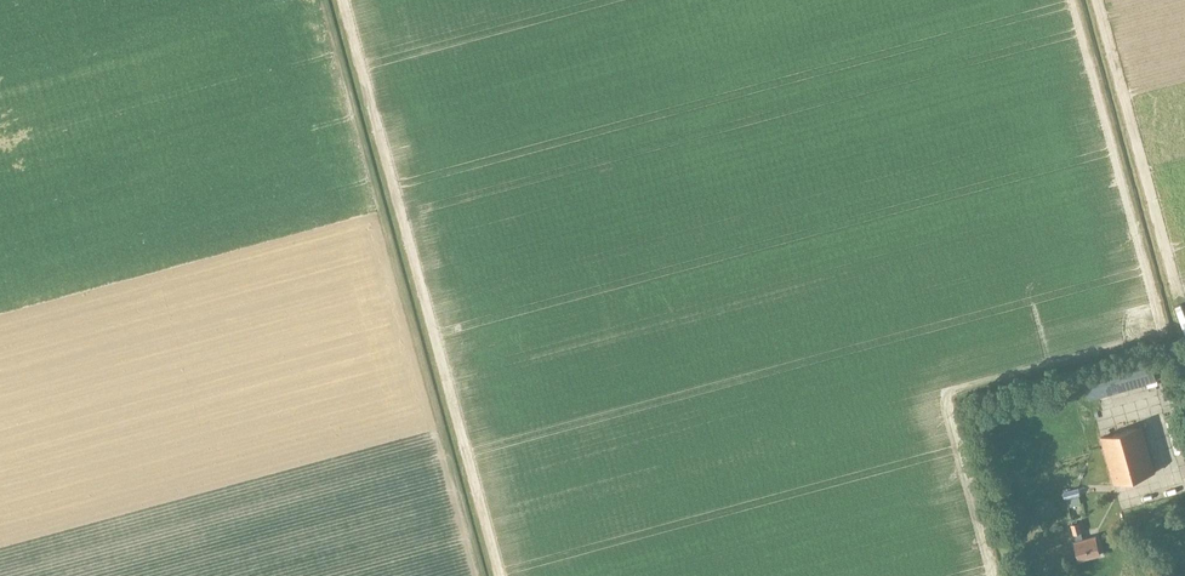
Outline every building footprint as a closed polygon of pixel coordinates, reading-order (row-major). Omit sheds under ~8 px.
[(1089,400),(1156,381),(1149,357),(1082,375),(1089,400)] [(1113,484),(1154,472),(1140,426),(1100,437),(1113,484)] [(1064,500),(1080,496),(1078,488),(1062,492),(1064,500)] [(1074,542),(1078,560),(1100,555),(1095,536),(1083,540),(1078,522),(1071,524),(1075,542),(1074,542)]
